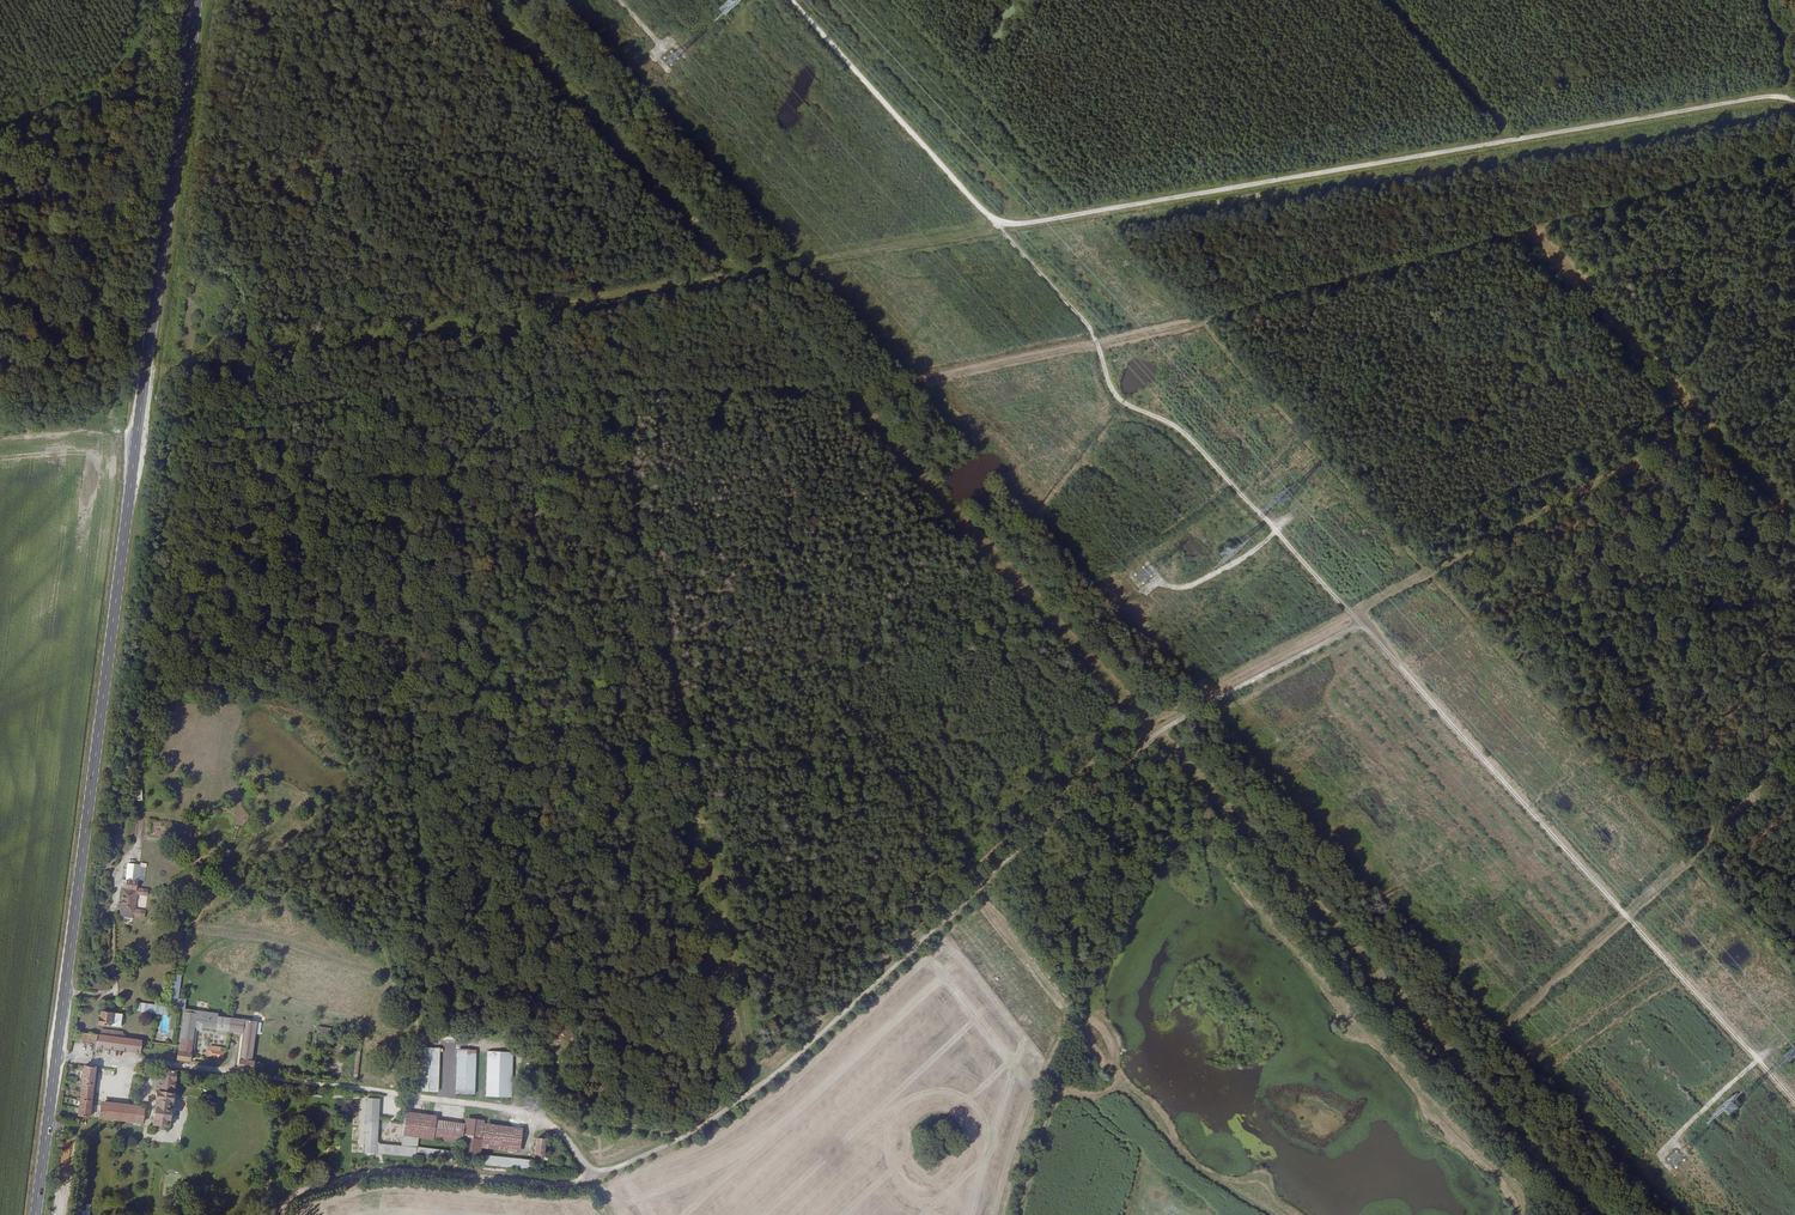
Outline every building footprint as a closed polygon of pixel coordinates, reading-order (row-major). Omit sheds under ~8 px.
[(141,865),(128,864),(127,880),(139,881),(139,879),(145,880),(146,867),(140,867),(141,865)] [(123,909),(144,912),(144,908),(136,907),(138,893),(146,894),(146,890),(126,887),(123,909)] [(170,1007),(184,1009),(185,999),(180,998),(183,975),(174,974),(170,1007)] [(168,1014),(169,1007),(136,1002),(135,1010),(168,1014)] [(219,1016),(220,1013),(185,1008),(180,1051),(179,1051),(177,1060),(189,1061),(193,1028),(240,1033),(236,1067),(253,1069),(254,1060),(251,1059),(255,1030),(258,1030),(259,1024),(256,1024),(256,1020),(219,1016)] [(101,1017),(100,1016),(98,1025),(120,1028),(122,1014),(102,1011),(101,1017)] [(276,1034),(277,1026),(264,1025),(264,1033),(276,1034)] [(319,1035),(327,1035),(327,1027),(320,1027),(319,1035)] [(96,1042),(97,1034),(71,1031),(71,1035),(77,1035),(77,1039),(96,1042)] [(122,1040),(123,1034),(101,1031),(101,1035),(100,1035),(98,1048),(145,1054),(146,1043),(122,1040)] [(439,1088),(441,1048),(421,1047),(419,1087),(439,1088)] [(476,1095),(477,1049),(458,1049),(457,1094),(476,1095)] [(221,1058),(221,1051),(210,1050),(208,1050),(207,1056),(221,1058)] [(512,1098),(514,1052),(488,1052),(487,1097),(512,1098)] [(262,1065),(285,1068),(287,1056),(264,1053),(262,1065)] [(85,1064),(78,1115),(89,1116),(96,1066),(85,1064)] [(153,1122),(159,1123),(168,1124),(169,1119),(172,1120),(174,1104),(171,1104),(175,1069),(160,1067),(158,1088),(156,1089),(155,1098),(156,1098),(155,1104),(154,1105),(154,1109),(155,1109),(153,1122)] [(377,1152),(379,1098),(367,1098),(366,1152),(377,1152)] [(144,1109),(101,1104),(100,1116),(133,1120),(133,1123),(141,1124),(141,1121),(142,1121),(144,1109)] [(436,1120),(436,1116),(406,1112),(403,1137),(433,1141),(436,1120)] [(469,1124),(436,1120),(433,1141),(466,1145),(469,1124)] [(488,1122),(469,1120),(469,1124),(466,1145),(464,1157),(482,1160),(484,1147),(488,1122)] [(523,1128),(488,1122),(484,1147),(520,1152),(523,1128)] [(546,1161),(548,1138),(539,1138),(537,1161),(546,1161)] [(530,1160),(487,1155),(486,1165),(529,1170),(530,1160)]
